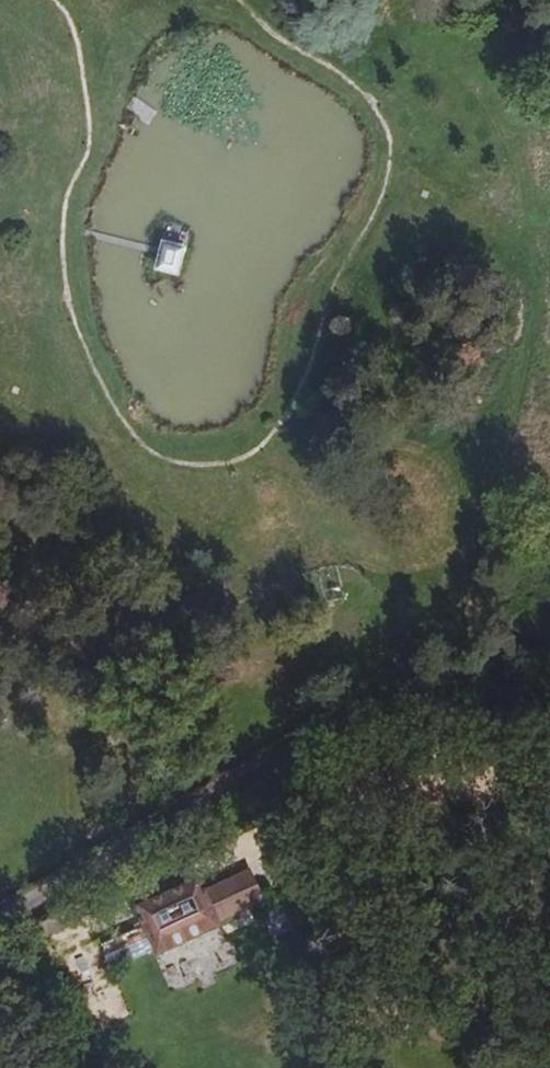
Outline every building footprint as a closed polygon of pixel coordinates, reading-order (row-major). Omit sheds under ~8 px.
[(200,874),(137,902),(157,950),(220,922),(200,874)] [(94,934),(81,940),(86,952),(99,945),(94,934)]
